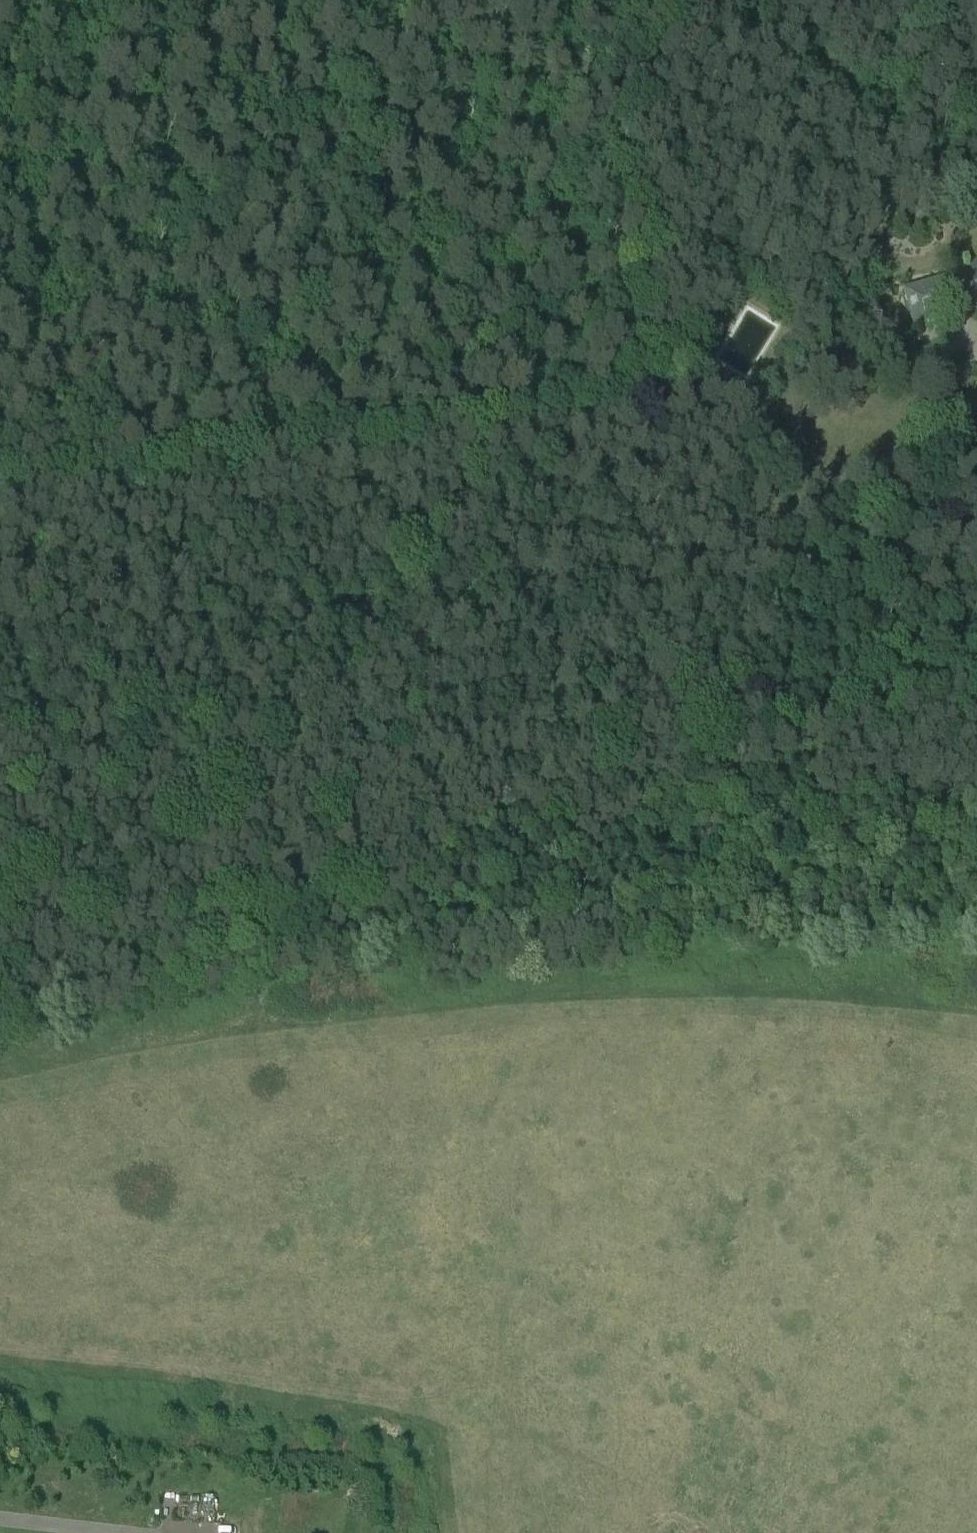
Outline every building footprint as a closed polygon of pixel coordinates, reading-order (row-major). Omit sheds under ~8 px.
[(903,291),(913,325),(974,307),(976,313),(976,261),(962,266),(964,273),(903,291)]
